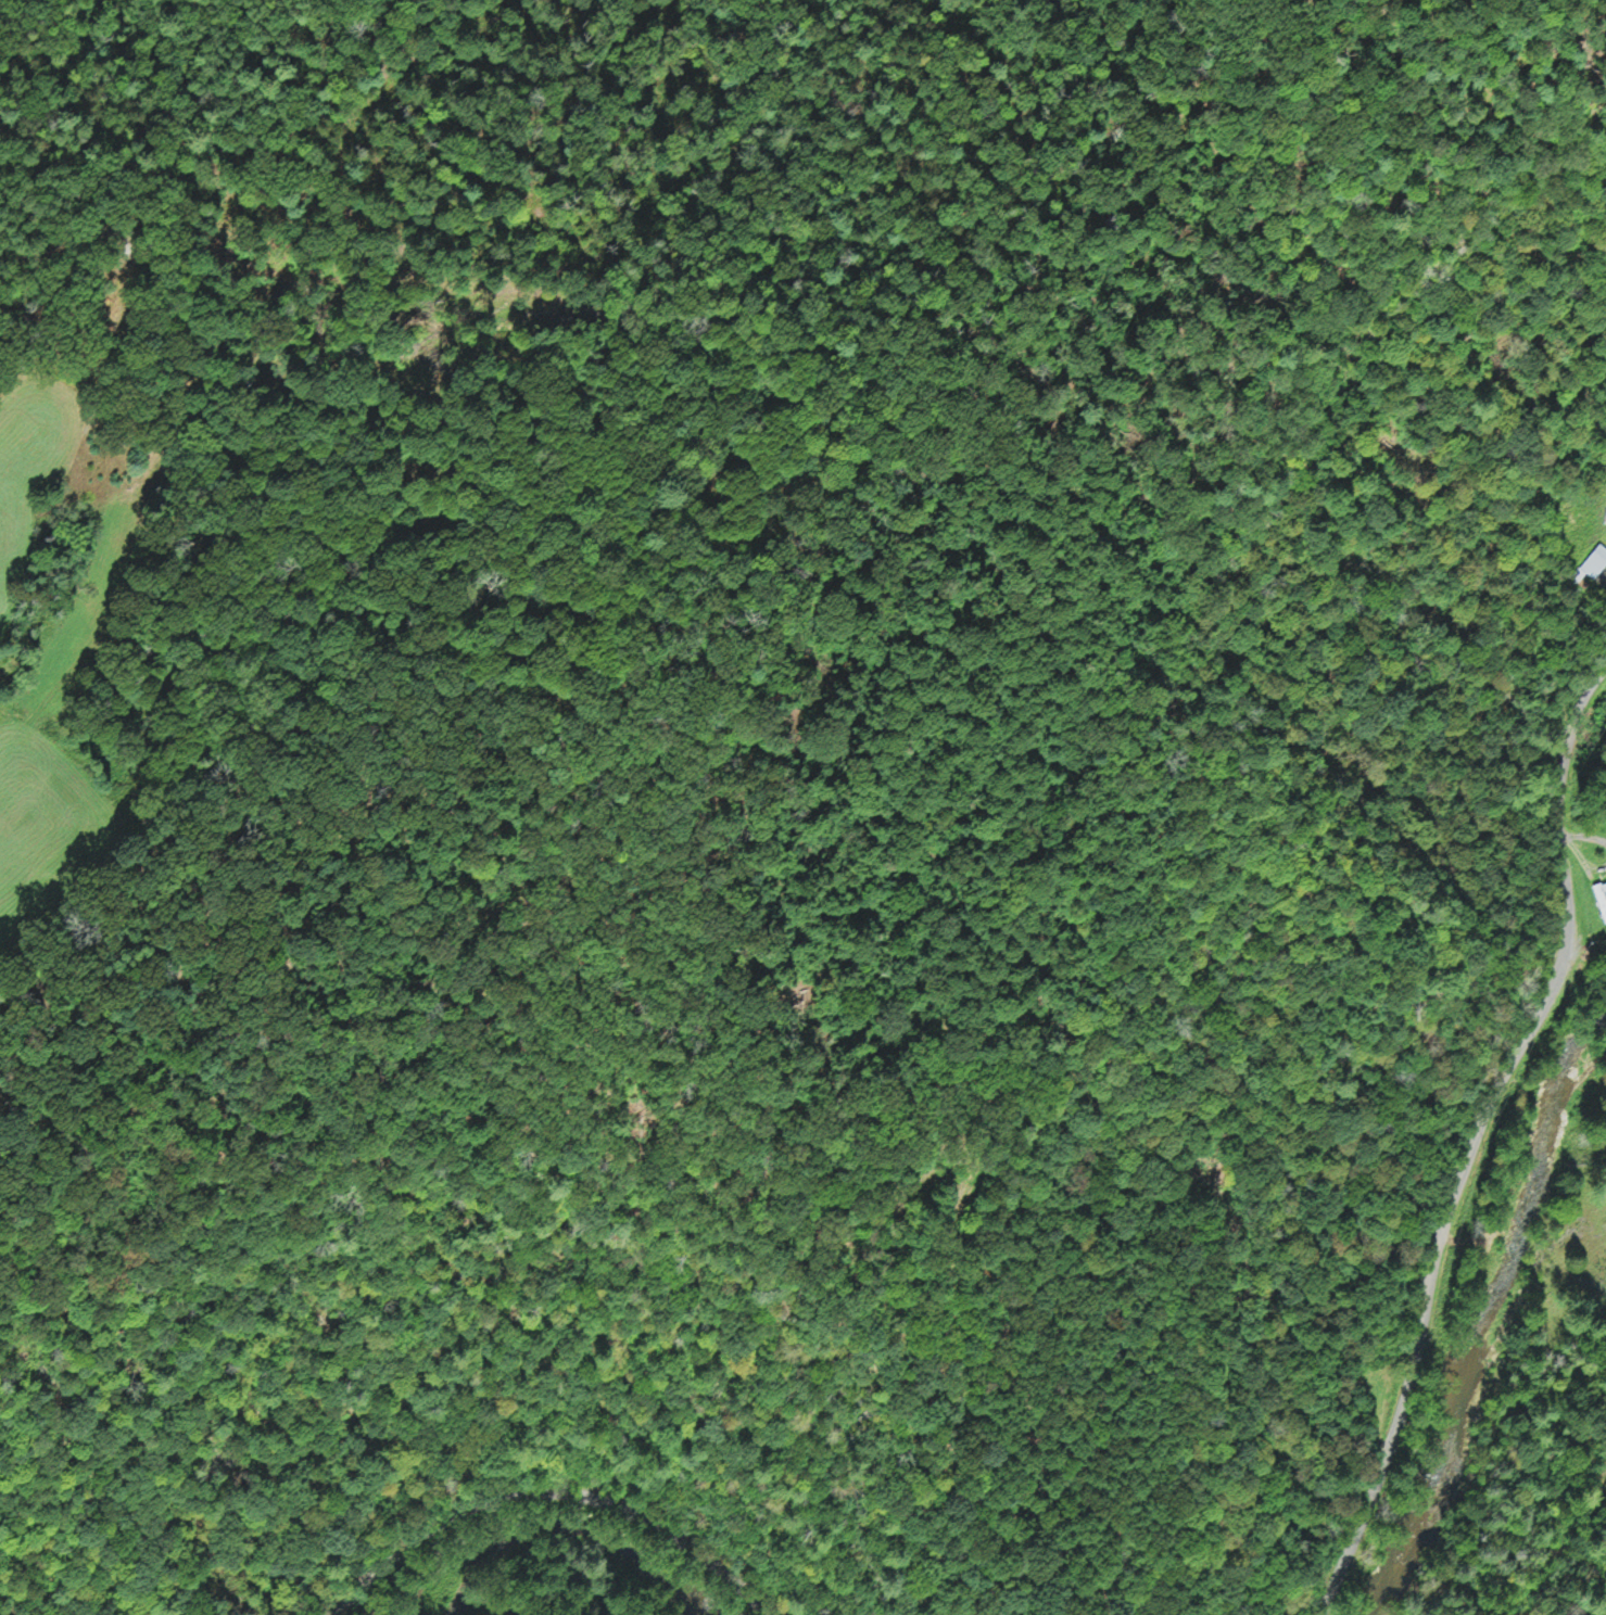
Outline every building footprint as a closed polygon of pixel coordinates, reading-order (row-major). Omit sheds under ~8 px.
[(1599,543),(1605,548),(1605,562),(1593,577),(1580,567),(1599,543)] [(1601,881),(1605,898),(1605,922),(1604,923),(1592,885),(1601,881)]
